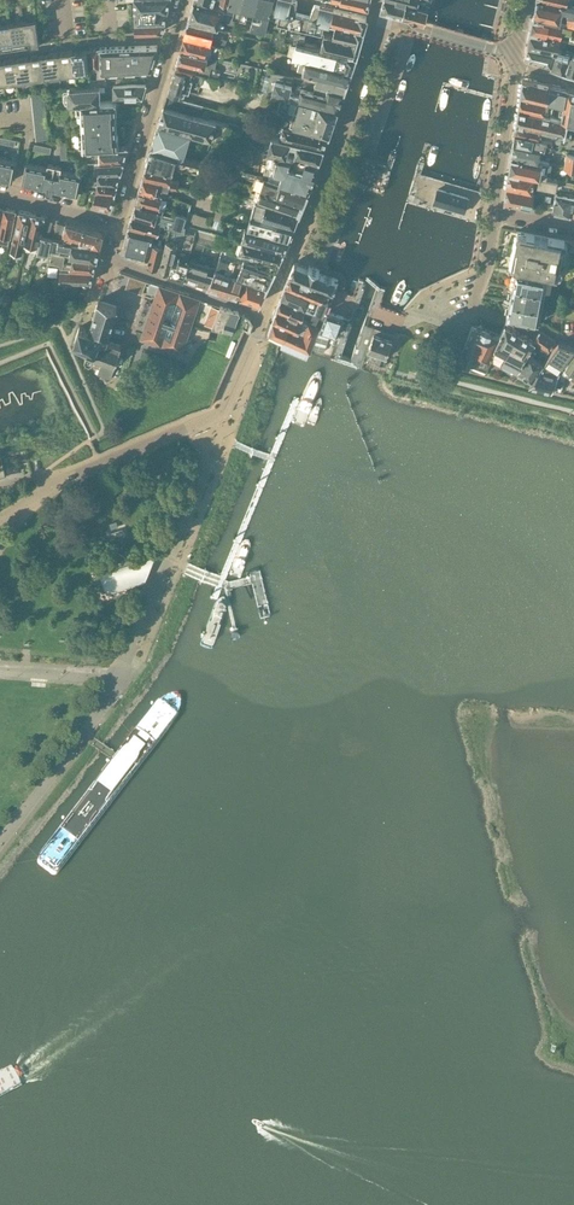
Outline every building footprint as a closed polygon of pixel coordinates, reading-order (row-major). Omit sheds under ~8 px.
[(135,20),(135,32),(162,31),(165,20),(170,0),(135,0),(135,20)] [(219,4),(201,0),(193,0),(188,19),(215,26),(219,26),(221,20),(235,23),(236,15),(233,14),(223,11),(225,6),(219,4)] [(244,0),(229,0),(229,2),(228,4),(235,6),(233,14),(236,15),(240,16),(244,0)] [(257,0),(244,0),(240,16),(247,17),(249,9),(255,10),(252,21),(257,0)] [(291,0),(257,0),(252,21),(251,27),(266,31),(269,18),(276,19),(277,18),(286,21),(289,13),(291,15),(293,10),(294,6),(290,6),(291,0)] [(298,0),(291,0),(290,6),(294,6),(293,10),(291,15),(289,13),(286,21),(314,28),(314,27),(322,29),(325,19),(330,21),(334,7),(320,3),(320,4),(315,2),(310,14),(296,10),(298,0)] [(406,2),(399,0),(384,0),(382,7),(384,10),(402,15),(406,2)] [(572,5),(549,0),(536,0),(533,14),(561,20),(563,10),(568,11),(568,12),(569,12),(567,21),(573,23),(573,5),(572,5)] [(406,2),(402,15),(412,17),(424,21),(428,7),(418,5),(416,4),(406,2)] [(347,25),(351,11),(334,7),(330,21),(336,22),(347,25)] [(363,30),(367,15),(351,11),(347,25),(363,30)] [(569,37),(573,38),(573,23),(567,21),(561,20),(533,14),(531,30),(561,36),(563,28),(571,29),(569,37)] [(40,43),(36,17),(23,19),(26,45),(40,43)] [(26,45),(23,19),(10,21),(13,47),(26,45)] [(213,35),(215,26),(188,19),(186,28),(184,36),(211,43),(223,46),(226,47),(228,38),(213,35)] [(10,21),(0,23),(0,45),(1,49),(13,47),(10,21)] [(281,21),(279,30),(286,31),(284,37),(297,39),(293,54),(306,58),(351,69),(356,54),(337,50),(321,45),(305,41),(308,27),(288,22),(281,21)] [(360,41),(363,30),(347,25),(336,22),(334,32),(333,34),(360,41)] [(569,37),(561,36),(531,30),(528,45),(555,49),(552,63),(551,65),(564,70),(569,72),(572,62),(573,62),(573,49),(567,47),(569,37)] [(356,54),(360,41),(333,34),(334,32),(332,32),(331,33),(328,32),(324,31),(321,45),(337,50),(356,54)] [(211,43),(184,36),(181,48),(211,56),(212,56),(220,58),(223,46),(211,43)] [(263,40),(261,46),(270,48),(271,42),(263,40)] [(151,68),(158,45),(100,47),(100,71),(106,70),(151,68)] [(555,49),(528,45),(526,55),(552,63),(555,49)] [(91,85),(68,87),(68,101),(71,103),(81,103),(117,100),(123,100),(123,96),(142,96),(146,82),(145,82),(114,84),(114,92),(101,93),(100,84),(107,84),(106,70),(100,71),(100,47),(90,48),(90,58),(89,67),(98,67),(97,79),(90,79),(91,85)] [(88,59),(90,58),(89,48),(72,49),(74,73),(89,71),(88,69),(89,69),(88,59)] [(209,62),(211,56),(181,48),(178,59),(198,64),(196,72),(203,74),(209,76),(212,63),(209,62)] [(74,73),(72,49),(58,51),(60,75),(74,73)] [(60,75),(58,51),(44,52),(44,53),(41,53),(45,77),(47,77),(47,73),(48,73),(49,76),(60,75)] [(45,77),(41,53),(28,55),(31,79),(45,77)] [(293,54),(291,65),(303,68),(319,72),(317,79),(316,80),(344,88),(351,69),(306,58),(293,54)] [(31,79),(28,55),(14,57),(17,81),(31,79)] [(17,81),(14,57),(0,59),(4,83),(17,81)] [(198,64),(178,59),(176,67),(196,72),(198,64)] [(203,74),(196,72),(176,67),(170,86),(181,90),(182,89),(186,90),(189,91),(192,79),(197,80),(197,82),(200,83),(203,74)] [(337,108),(344,88),(316,80),(317,79),(272,69),(267,89),(283,93),(301,98),(337,108)] [(549,91),(550,83),(538,80),(524,77),(522,78),(521,85),(549,91)] [(561,117),(567,87),(550,83),(549,91),(547,99),(554,100),(550,114),(561,117)] [(547,99),(549,91),(521,85),(521,92),(547,99)] [(186,90),(183,89),(182,89),(181,90),(170,86),(167,94),(184,98),(186,90)] [(567,87),(561,117),(568,119),(573,120),(573,88),(567,87)] [(264,88),(260,103),(278,108),(284,110),(281,119),(293,122),(329,133),(337,108),(301,98),(283,93),(267,89),(264,88)] [(31,92),(36,140),(50,138),(45,91),(31,92)] [(544,113),(547,99),(521,92),(519,107),(544,113)] [(203,103),(184,98),(167,94),(164,104),(200,115),(203,103)] [(116,112),(117,112),(117,100),(81,103),(82,125),(117,123),(116,112)] [(164,104),(158,123),(191,132),(209,138),(211,140),(222,139),(224,134),(227,122),(200,115),(164,104)] [(550,114),(544,113),(519,107),(516,122),(543,128),(543,129),(556,132),(554,141),(560,142),(559,149),(567,151),(573,152),(573,136),(565,134),(568,119),(561,117),(550,114)] [(324,145),(328,135),(283,122),(280,135),(324,145)] [(516,122),(515,131),(542,136),(552,139),(554,139),(556,132),(543,129),(543,128),(516,122)] [(117,134),(117,123),(82,125),(84,148),(119,146),(118,134),(117,134)] [(184,156),(191,132),(158,123),(151,146),(184,156)] [(515,131),(514,139),(542,146),(551,148),(552,148),(554,141),(554,139),(552,139),(542,136),(515,131)] [(324,145),(280,135),(272,133),(271,134),(267,133),(263,147),(268,149),(270,150),(294,156),(295,154),(307,157),(307,156),(319,159),(324,145)] [(16,139),(0,136),(0,142),(15,145),(16,139)] [(552,148),(551,148),(542,146),(514,139),(512,153),(523,156),(523,157),(539,160),(541,152),(553,154),(554,152),(554,149),(552,148)] [(51,147),(35,143),(33,149),(50,153),(51,147)] [(123,160),(128,145),(119,146),(84,148),(71,148),(72,159),(87,158),(87,161),(95,161),(123,160)] [(151,146),(146,161),(173,168),(176,169),(178,162),(199,168),(201,169),(203,162),(201,161),(184,156),(151,146)] [(554,152),(566,155),(564,166),(573,168),(573,152),(567,151),(559,149),(554,149),(554,152)] [(266,164),(263,175),(267,176),(308,190),(319,159),(307,156),(307,157),(295,154),(294,156),(270,150),(266,164)] [(507,186),(533,190),(535,175),(540,176),(538,185),(556,188),(557,182),(567,184),(573,185),(573,182),(567,181),(547,177),(548,171),(549,162),(543,161),(539,160),(523,157),(523,156),(512,153),(509,170),(507,185),(507,186)] [(16,160),(0,157),(0,178),(12,180),(16,160)] [(121,169),(123,160),(95,161),(95,165),(99,165),(99,170),(99,172),(107,173),(107,170),(121,169)] [(171,177),(173,168),(146,161),(143,174),(170,181),(169,184),(181,187),(182,183),(179,183),(180,179),(171,177)] [(50,191),(55,164),(48,163),(47,167),(26,162),(22,182),(33,184),(38,185),(47,187),(47,188),(47,189),(47,190),(48,191),(50,191)] [(62,166),(59,165),(55,164),(50,191),(51,191),(52,191),(53,190),(53,189),(78,194),(82,174),(61,169),(62,166)] [(117,182),(121,169),(107,170),(107,173),(99,172),(98,172),(98,181),(117,182)] [(257,173),(254,185),(260,187),(304,201),(308,190),(267,176),(263,175),(257,173)] [(141,181),(139,187),(162,193),(163,186),(168,187),(173,189),(174,185),(169,184),(170,181),(143,174),(141,181)] [(114,191),(117,182),(98,181),(97,190),(114,191)] [(254,185),(250,196),(255,198),(255,196),(299,212),(304,201),(260,187),(254,185)] [(535,191),(533,190),(507,186),(505,201),(532,206),(534,195),(535,191)] [(170,195),(162,193),(139,187),(137,194),(167,202),(167,200),(168,201),(170,195)] [(464,211),(468,197),(438,188),(434,202),(464,211)] [(88,191),(82,190),(78,202),(84,204),(84,203),(87,192),(88,192),(88,191)] [(114,191),(97,190),(96,190),(93,202),(92,206),(99,208),(100,205),(110,208),(114,191)] [(573,204),(573,197),(555,193),(553,210),(573,215),(573,204)] [(165,207),(167,202),(137,194),(136,200),(159,206),(159,205),(164,207),(165,207)] [(255,198),(250,215),(279,223),(280,220),(295,225),(299,212),(255,196),(255,198)] [(163,213),(164,207),(159,205),(159,206),(136,200),(132,213),(161,222),(165,223),(170,225),(176,227),(181,228),(185,213),(188,201),(177,197),(174,210),(176,211),(174,216),(163,213)] [(8,244),(10,235),(16,208),(4,206),(0,226),(0,243),(8,244)] [(24,241),(31,212),(19,209),(11,247),(28,251),(30,243),(24,241)] [(34,243),(42,214),(31,212),(24,241),(30,243),(34,243)] [(161,222),(132,213),(129,224),(154,231),(162,234),(168,235),(170,225),(165,223),(164,228),(160,227),(161,222)] [(45,215),(42,214),(34,243),(39,244),(41,233),(51,236),(54,218),(45,215)] [(250,215),(247,227),(289,238),(294,227),(295,225),(280,220),(279,223),(250,215)] [(63,233),(66,222),(57,219),(54,233),(56,234),(55,237),(62,238),(63,233)] [(103,232),(66,222),(63,233),(62,238),(100,244),(103,232)] [(148,258),(152,242),(154,231),(129,224),(122,251),(148,258)] [(188,256),(193,239),(194,239),(196,233),(185,230),(186,224),(184,224),(176,252),(172,273),(183,277),(190,257),(188,256)] [(186,224),(185,230),(196,233),(194,239),(205,243),(205,244),(244,256),(261,262),(276,267),(284,251),(284,250),(243,239),(242,238),(227,234),(227,236),(205,230),(186,224)] [(164,269),(176,227),(170,225),(168,235),(162,234),(161,238),(166,240),(159,267),(164,269)] [(169,271),(181,228),(176,227),(164,269),(169,271)] [(245,227),(242,238),(243,239),(284,250),(289,239),(289,238),(247,227),(245,227)] [(518,229),(511,267),(517,268),(548,274),(573,280),(573,241),(518,229)] [(71,245),(70,254),(97,257),(100,244),(62,238),(55,237),(51,236),(41,233),(39,244),(38,250),(49,252),(50,249),(60,251),(61,243),(71,245)] [(195,281),(202,261),(199,260),(205,244),(205,243),(194,239),(193,239),(188,256),(190,257),(183,277),(195,281)] [(163,245),(152,242),(148,258),(146,263),(157,266),(163,245)] [(94,269),(97,257),(70,254),(52,250),(50,262),(63,265),(62,268),(94,269)] [(268,284),(276,267),(261,262),(244,256),(242,261),(221,253),(216,266),(230,272),(245,278),(258,282),(258,281),(268,284)] [(208,285),(216,266),(202,261),(195,281),(208,285)] [(335,292),(338,279),(319,272),(320,269),(309,264),(308,267),(294,262),(286,282),(316,295),(329,299),(332,300),(335,292)] [(227,279),(230,272),(216,266),(208,285),(223,290),(224,286),(222,285),(225,278),(227,279)] [(91,281),(94,269),(62,268),(60,268),(60,279),(91,281)] [(545,290),(548,274),(517,268),(517,269),(516,269),(513,284),(545,290)] [(245,281),(245,278),(230,272),(227,279),(225,278),(222,285),(224,286),(223,290),(241,295),(246,282),(245,281)] [(124,273),(120,285),(145,294),(149,281),(124,273)] [(259,302),(268,284),(258,281),(258,282),(245,278),(245,281),(246,282),(241,295),(259,302)] [(316,295),(286,282),(281,295),(306,306),(323,312),(329,299),(316,295)] [(159,286),(150,283),(147,292),(155,295),(159,286)] [(159,286),(155,295),(141,338),(182,352),(200,298),(159,284),(159,286)] [(542,306),(545,290),(513,284),(510,300),(542,306)] [(318,325),(323,312),(306,306),(281,295),(277,308),(309,321),(318,325)] [(106,340),(108,334),(117,306),(118,305),(98,299),(97,300),(98,300),(89,329),(79,325),(73,341),(88,347),(86,351),(87,354),(90,355),(93,354),(90,359),(95,361),(94,366),(99,368),(97,374),(111,378),(121,345),(106,340)] [(336,335),(343,317),(343,316),(328,311),(332,300),(329,299),(323,312),(318,325),(320,326),(311,351),(313,347),(324,351),(330,334),(334,336),(335,335),(336,335)] [(539,321),(542,306),(510,300),(507,315),(539,321)] [(212,305),(205,323),(212,326),(232,333),(230,337),(230,339),(231,339),(233,333),(232,333),(236,324),(240,313),(239,313),(238,311),(232,309),(220,305),(219,308),(212,305)] [(563,315),(573,317),(573,308),(565,306),(563,315)] [(272,320),(268,332),(279,337),(279,338),(283,339),(281,346),(307,356),(309,350),(311,351),(320,326),(318,325),(309,321),(277,308),(273,320),(272,320)] [(474,354),(486,328),(473,323),(457,363),(469,366),(470,362),(474,354)] [(517,349),(524,334),(506,323),(500,333),(492,349),(494,350),(504,356),(509,346),(513,348),(514,347),(517,349)] [(474,354),(470,362),(487,368),(490,360),(494,350),(492,349),(500,333),(486,328),(474,354)] [(509,346),(504,356),(521,366),(525,361),(524,361),(525,359),(524,358),(532,346),(546,355),(550,350),(557,340),(540,329),(534,339),(524,334),(517,349),(514,347),(513,348),(509,346)] [(393,341),(375,335),(370,352),(381,356),(378,362),(385,365),(393,341)] [(545,363),(560,370),(573,348),(573,345),(560,340),(545,363)] [(572,376),(573,372),(573,353),(563,372),(565,373),(567,374),(571,377),(572,376)] [(532,381),(544,363),(530,354),(525,361),(521,366),(518,371),(532,381)] [(567,374),(563,372),(560,370),(545,363),(544,363),(532,381),(529,385),(552,391),(555,384),(558,384),(555,391),(560,393),(567,374)] [(143,577),(146,570),(139,567),(136,568),(127,539),(113,544),(117,556),(112,557),(116,570),(104,574),(108,588),(128,581),(128,582),(143,577)]
